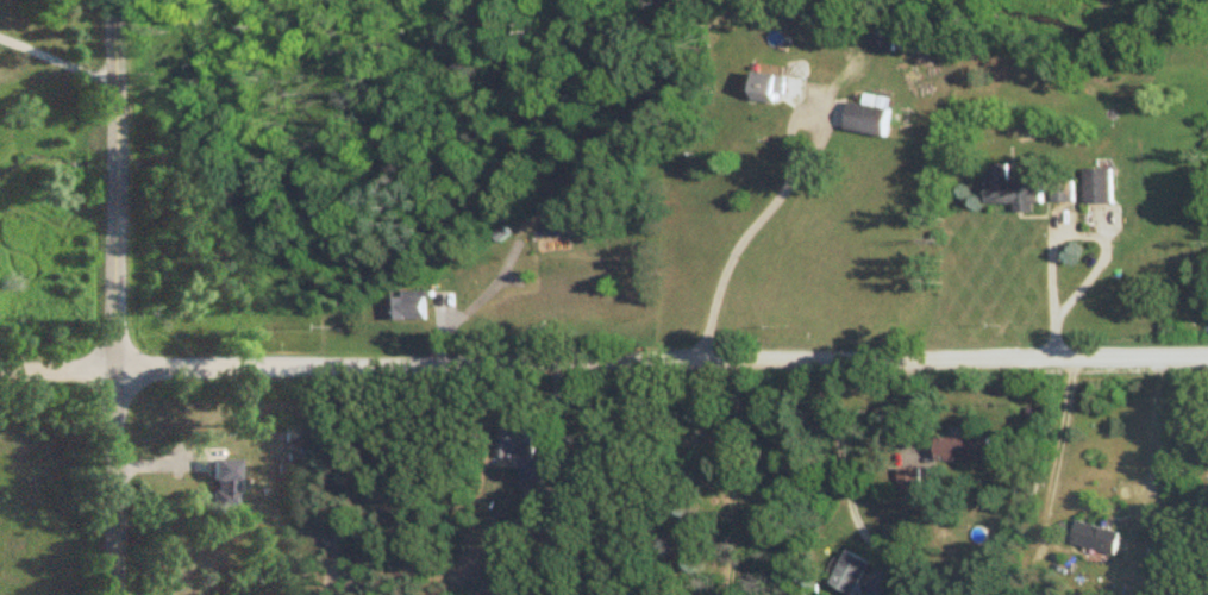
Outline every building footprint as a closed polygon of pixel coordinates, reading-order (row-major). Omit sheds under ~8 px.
[(751,103),(783,107),(786,78),(754,73),(751,103)] [(848,104),(844,132),(886,138),(891,100),(864,96),(863,106),(848,104)] [(1040,205),(1040,181),(1007,181),(1007,165),(984,165),(984,205),(1040,205)] [(1082,204),(1110,204),(1110,170),(1082,170),(1082,204)] [(389,295),(389,321),(428,321),(428,295),(389,295)] [(499,429),(499,460),(534,460),(534,429),(499,429)] [(935,438),(935,462),(991,462),(991,438),(935,438)] [(211,509),(237,509),(237,461),(211,461),(211,509)] [(1117,554),(1121,531),(1076,523),(1072,546),(1117,554)] [(844,551),(828,587),(848,594),(853,594),(868,562),(844,551)]
